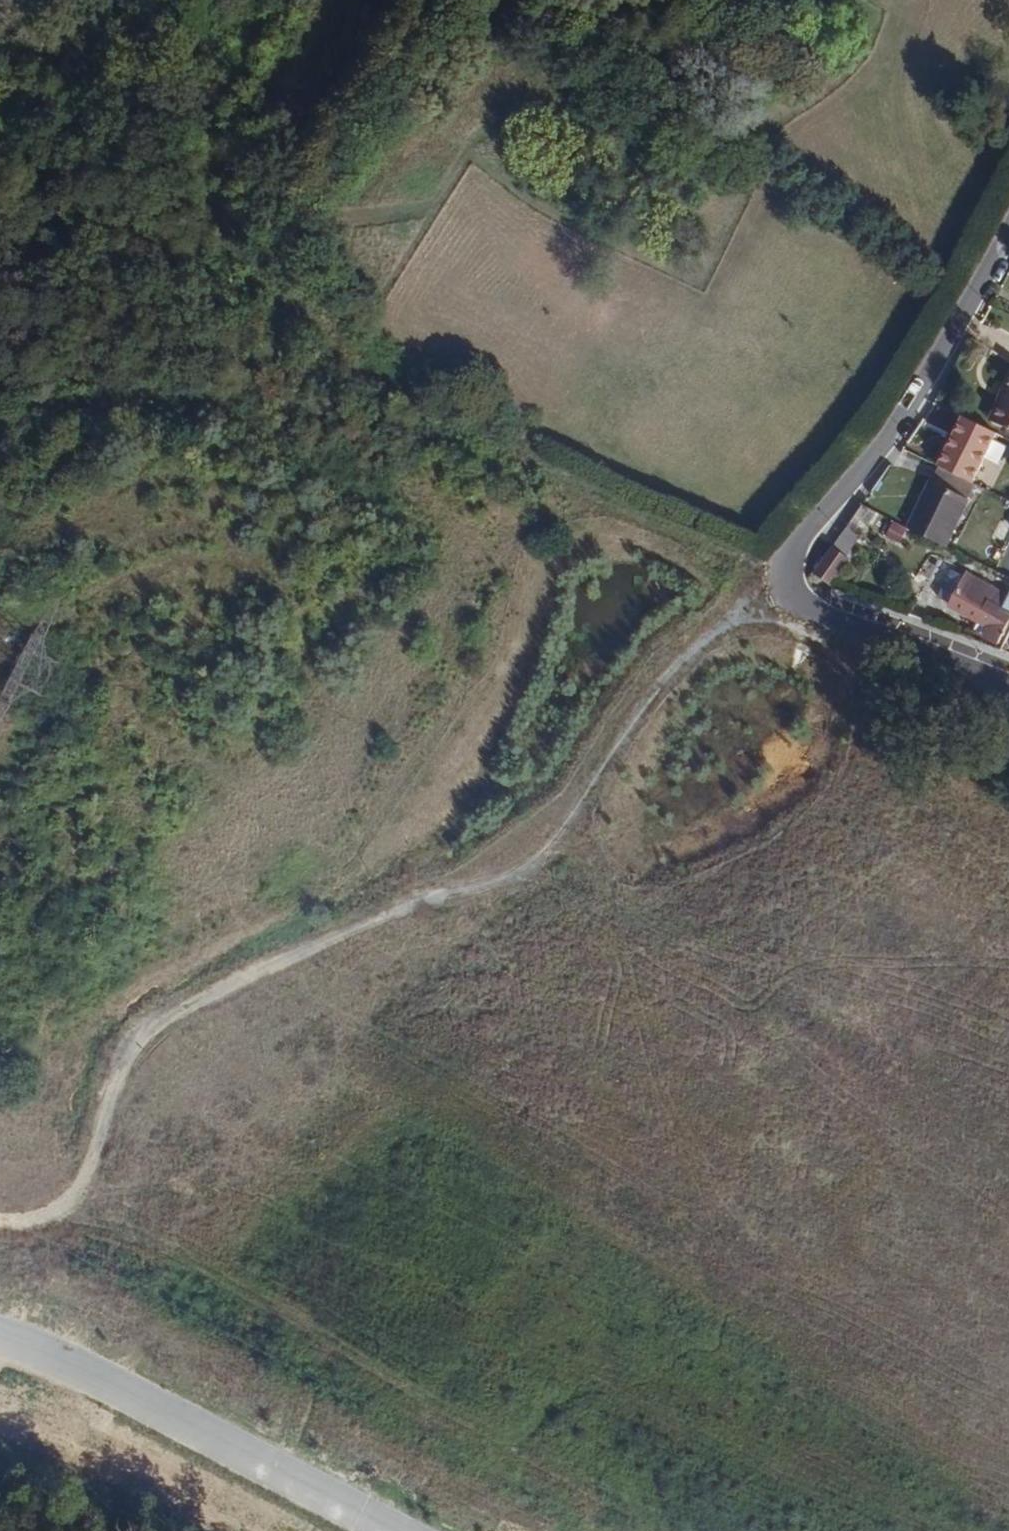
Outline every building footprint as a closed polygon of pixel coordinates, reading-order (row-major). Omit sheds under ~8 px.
[(1008,372),(988,421),(1008,430),(1008,372)] [(995,433),(960,416),(936,465),(971,482),(995,433)] [(947,545),(971,499),(931,479),(907,525),(947,545)] [(908,528),(895,522),(887,537),(900,543),(908,528)] [(851,558),(835,547),(816,573),(831,584),(851,558)] [(1008,630),(1008,594),(968,573),(951,607),(988,625),(983,636),(1001,645),(1008,630)]
